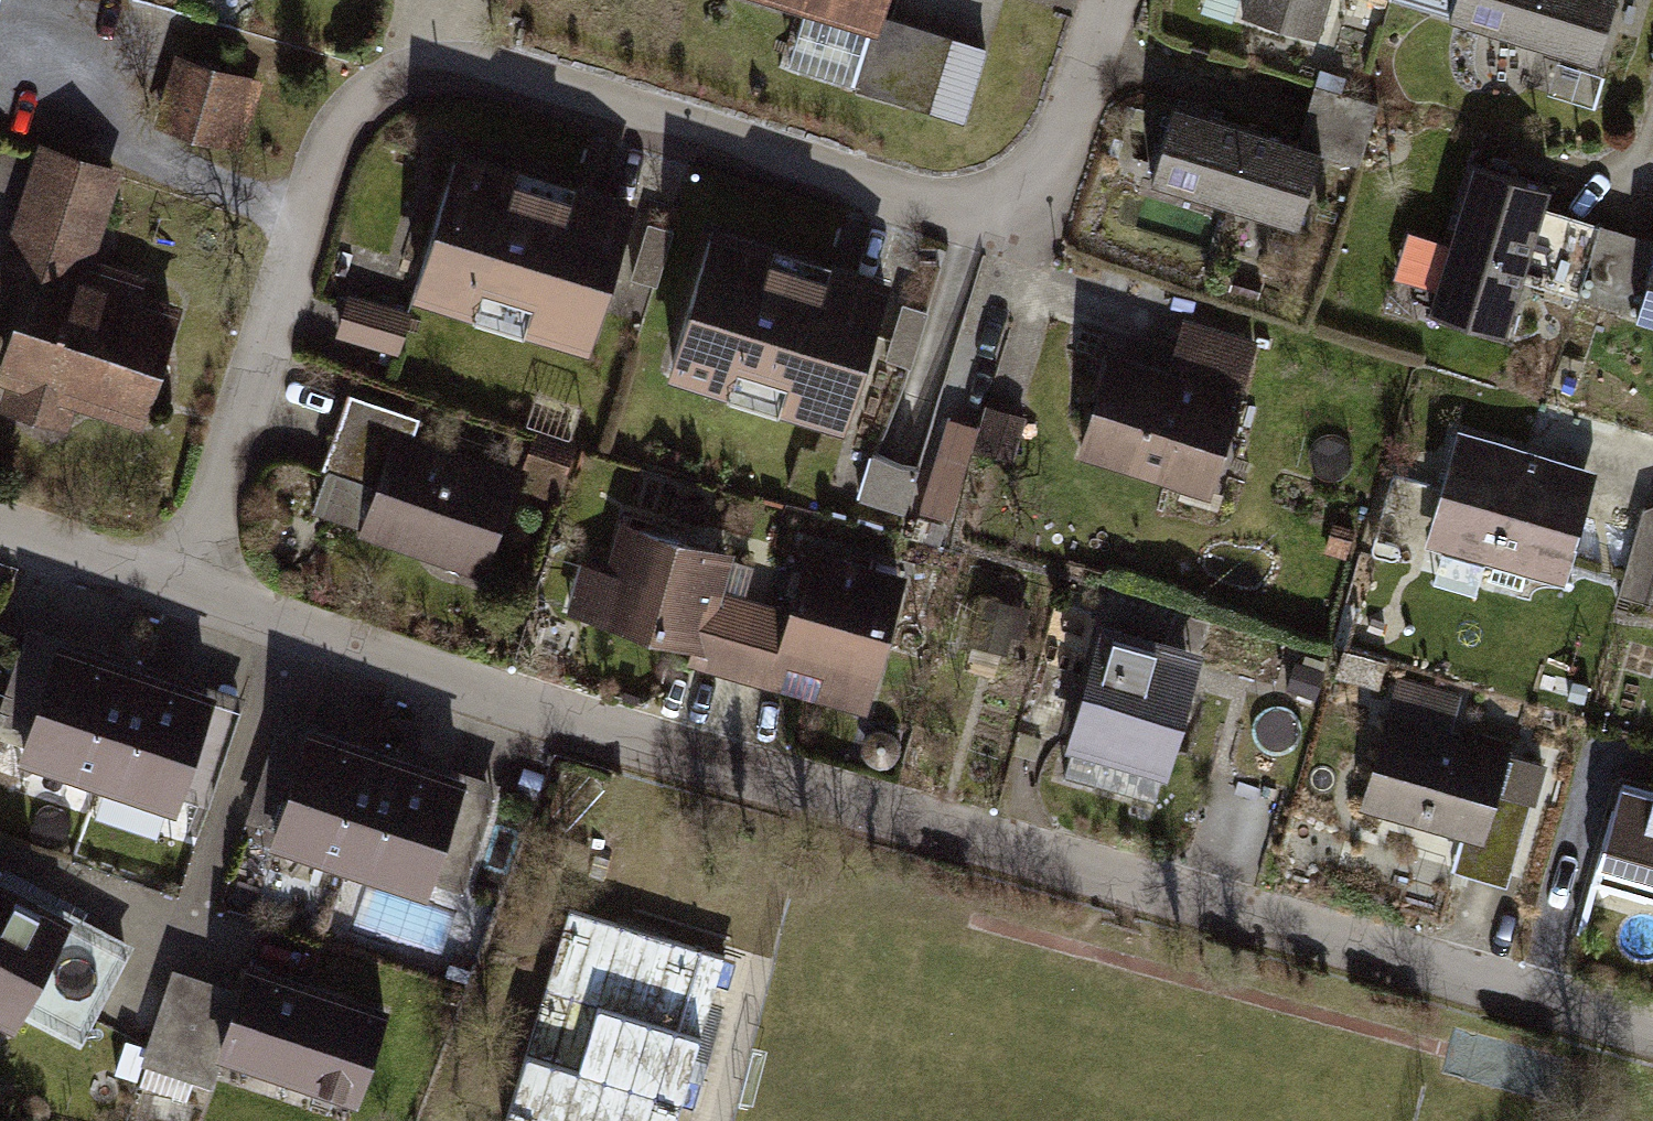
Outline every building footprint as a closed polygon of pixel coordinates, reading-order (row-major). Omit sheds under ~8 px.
[(873,21),(853,86),(964,120),(985,50),(877,17),(882,0),(804,0),(873,21)] [(1242,12),(1316,35),(1327,0),(1246,0),(1242,12)] [(1597,61),(1615,0),(1397,0),(1597,61)] [(244,77),(180,58),(161,123),(224,142),(244,77)] [(1296,143),(1174,106),(1151,180),(1298,225),(1320,153),(1359,165),(1378,104),(1314,85),(1296,143)] [(90,242),(113,173),(44,151),(22,220),(90,242)] [(630,215),(454,161),(416,281),(477,300),(482,284),(532,299),(527,316),(593,335),(630,215)] [(1504,334),(1520,279),(1543,205),(1549,186),(1476,164),(1430,311),(1504,334)] [(1601,224),(1543,205),(1520,279),(1578,298),(1601,224)] [(76,282),(82,264),(90,242),(22,220),(0,285),(30,294),(38,270),(76,282)] [(655,284),(672,230),(649,223),(631,276),(655,284)] [(1636,315),(1652,261),(1652,240),(1601,224),(1578,298),(1636,315)] [(885,294),(709,240),(672,360),(732,379),(737,362),(788,378),(783,395),(848,414),(885,294)] [(1636,315),(1652,320),(1652,261),(1636,315)] [(30,294),(5,371),(119,408),(136,354),(155,360),(170,313),(129,300),(135,281),(82,264),(76,282),(38,270),(30,294)] [(406,316),(349,298),(339,330),(396,348),(406,316)] [(886,357),(910,364),(926,312),(902,304),(886,357)] [(1110,358),(1090,423),(1139,438),(1135,451),(1170,462),(1166,475),(1207,488),(1235,400),(1252,344),(1192,325),(1175,378),(1110,358)] [(386,469),(366,527),(480,567),(511,478),(409,443),(419,416),(354,394),(334,451),(386,469)] [(995,410),(986,440),(1014,448),(1023,419),(995,410)] [(951,518),(978,425),(948,416),(920,509),(951,518)] [(571,448),(535,435),(525,464),(562,477),(571,448)] [(1544,461),(1463,439),(1458,439),(1454,441),(1441,488),(1452,492),(1440,535),(1440,540),(1444,543),(1495,558),(1488,582),(1520,590),(1526,567),(1556,575),(1562,577),(1567,572),(1585,506),(1544,494),(1551,469),(1549,464),(1544,461)] [(856,441),(851,485),(914,493),(919,449),(856,441)] [(1643,509),(1618,594),(1652,605),(1652,512),(1643,509)] [(582,561),(569,606),(696,642),(693,652),(728,662),(745,604),(714,595),(725,556),(626,528),(614,571),(582,561)] [(1396,546),(1394,544),(1379,539),(1376,539),(1374,541),(1372,544),(1372,549),(1373,553),(1375,556),(1386,559),(1392,560),(1395,559),(1397,557),(1399,554),(1399,550),(1398,548),(1396,546)] [(761,609),(745,667),(779,677),(785,655),(870,679),(898,580),(810,555),(792,617),(761,609)] [(1162,649),(1104,633),(1072,743),(1163,769),(1189,679),(1156,669),(1162,649)] [(100,777),(135,673),(58,648),(23,751),(100,777)] [(1338,671),(1358,676),(1364,654),(1343,649),(1338,671)] [(1296,662),(1287,687),(1312,695),(1321,670),(1296,662)] [(135,673),(100,777),(174,802),(209,698),(135,673)] [(1445,694),(1399,681),(1363,804),(1376,807),(1376,809),(1419,821),(1420,820),(1478,837),(1471,863),(1509,874),(1531,798),(1520,795),(1522,784),(1537,779),(1542,763),(1434,731),(1445,694)] [(349,860),(384,757),(309,733),(275,836),(349,860)] [(461,783),(384,757),(349,860),(426,886),(461,783)] [(1623,782),(1616,809),(1612,808),(1594,871),(1652,888),(1652,791),(1623,782)] [(0,887),(0,1011),(14,1018),(23,1001),(65,922),(0,887)] [(505,1120),(674,1120),(724,954),(569,908),(505,1120)] [(125,953),(65,922),(23,1001),(84,1032),(125,953)] [(384,1011),(248,965),(233,1009),(168,987),(145,1055),(149,1056),(140,1083),(186,1099),(195,1072),(212,1078),(222,1047),(357,1092),(384,1011)] [(116,1071),(136,1077),(146,1046),(125,1040),(116,1071)]
